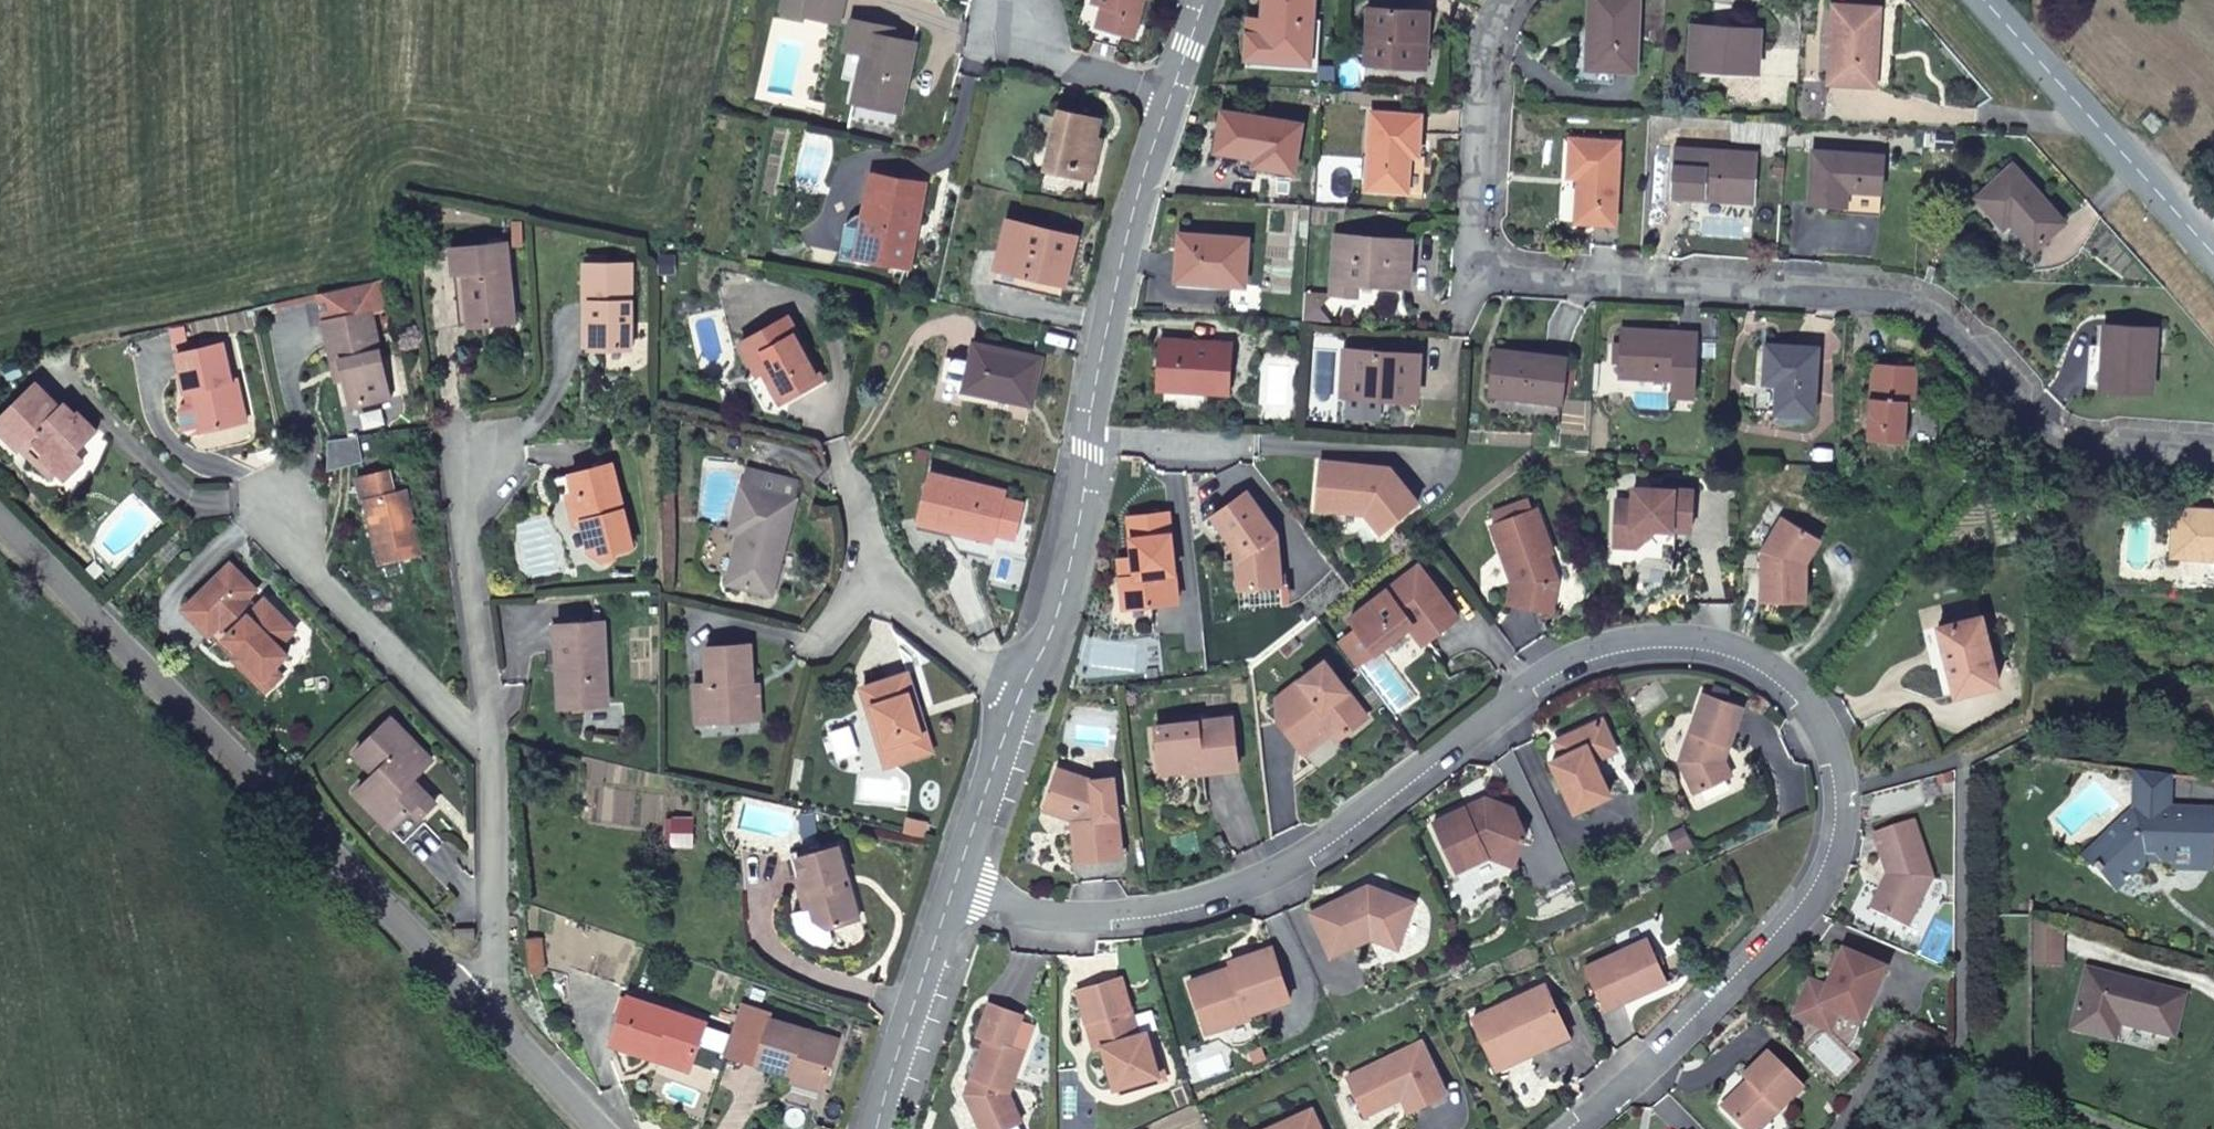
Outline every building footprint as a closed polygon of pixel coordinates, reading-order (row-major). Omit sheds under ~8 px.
[(808,0),(785,0),(782,12),(804,17),(808,0)] [(843,0),(808,0),(804,17),(838,25),(843,0)] [(1121,36),(1125,21),(1138,25),(1145,0),(1095,0),(1094,5),(1103,8),(1098,29),(1121,36)] [(1314,0),(1266,0),(1265,23),(1250,22),(1248,58),(1311,62),(1314,0)] [(1597,69),(1636,70),(1640,0),(1592,0),(1590,31),(1598,31),(1597,69)] [(1876,85),(1880,10),(1836,7),(1831,82),(1876,85)] [(1421,42),(1428,42),(1430,12),(1370,8),(1366,66),(1419,69),(1421,42)] [(845,51),(849,52),(865,56),(860,84),(856,102),(900,112),(915,45),(891,39),(893,30),(852,21),(845,51)] [(1125,21),(1121,36),(1134,39),(1138,25),(1125,21)] [(1693,68),(1759,72),(1761,31),(1695,27),(1693,68)] [(1588,69),(1597,69),(1598,31),(1590,31),(1588,69)] [(1427,70),(1428,42),(1421,42),(1419,69),(1427,70)] [(865,56),(849,52),(843,79),(860,84),(865,56)] [(1046,169),(1068,174),(1071,166),(1095,172),(1101,147),(1095,145),(1101,121),(1060,112),(1046,169)] [(1302,126),(1224,113),(1218,151),(1244,155),(1240,177),(1255,180),(1257,166),(1295,172),(1302,126)] [(1418,157),(1420,118),(1374,115),(1369,190),(1408,193),(1410,156),(1418,157)] [(1617,225),(1621,143),(1572,141),(1569,178),(1580,179),(1577,222),(1617,225)] [(1674,198),(1756,204),(1758,156),(1677,151),(1674,198)] [(1811,205),(1847,207),(1848,191),(1882,193),(1884,158),(1814,153),(1811,205)] [(1071,166),(1068,174),(1093,180),(1095,172),(1071,166)] [(2011,222),(2035,249),(2064,223),(2013,167),(1979,198),(2005,227),(2011,222)] [(851,221),(846,229),(862,233),(858,257),(903,266),(912,222),(918,223),(925,187),(874,176),(865,217),(851,221)] [(1848,191),(1847,207),(1846,213),(1881,215),(1882,193),(1848,191)] [(1010,221),(995,283),(1062,300),(1077,238),(1010,221)] [(910,267),(918,223),(912,222),(903,266),(910,267)] [(862,233),(846,229),(841,254),(858,257),(862,233)] [(1248,241),(1182,236),(1178,281),(1245,286),(1248,241)] [(1411,241),(1338,236),(1334,295),(1359,296),(1360,282),(1409,285),(1411,241)] [(453,249),(455,274),(465,273),(468,303),(476,303),(478,326),(515,322),(507,244),(453,249)] [(632,263),(584,264),(584,302),(591,301),(590,348),(632,348),(632,263)] [(465,273),(455,274),(460,327),(478,326),(476,303),(468,303),(465,273)] [(324,320),(331,361),(341,359),(344,378),(349,406),(389,398),(372,310),(324,320)] [(1698,344),(1721,345),(1723,316),(1700,315),(1698,337),(1623,332),(1621,377),(1673,381),(1672,398),(1694,400),(1698,344)] [(742,343),(759,372),(770,367),(787,398),(823,378),(788,318),(742,343)] [(189,345),(185,324),(172,327),(177,347),(189,345)] [(2156,330),(2106,327),(2105,348),(2110,348),(2108,389),(2153,393),(2156,330)] [(1233,346),(1163,341),(1160,389),(1231,394),(1233,346)] [(179,353),(189,391),(196,390),(205,432),(247,423),(238,379),(232,380),(224,344),(179,353)] [(1043,360),(977,347),(966,393),(1033,406),(1043,360)] [(1819,351),(1768,347),(1766,384),(1780,385),(1778,413),(1814,415),(1819,351)] [(1421,357),(1346,352),(1344,397),(1418,402),(1421,357)] [(1497,352),(1492,390),(1520,394),(1519,399),(1563,404),(1568,360),(1497,352)] [(341,359),(331,361),(335,380),(344,378),(341,359)] [(1909,402),(1917,403),(1919,368),(1874,365),(1868,440),(1907,443),(1909,402)] [(770,367),(759,372),(776,404),(787,398),(770,367)] [(22,448),(32,438),(47,453),(42,457),(56,471),(63,479),(83,460),(74,448),(81,442),(86,444),(98,431),(80,412),(77,415),(66,404),(62,406),(38,382),(0,418),(0,431),(19,450),(22,448)] [(196,390),(189,391),(198,434),(205,432),(196,390)] [(1520,394),(1492,390),(1491,396),(1519,399),(1520,394)] [(32,438),(22,448),(50,476),(56,471),(42,457),(47,453),(32,438)] [(1315,511),(1357,515),(1364,510),(1369,515),(1367,520),(1379,534),(1417,503),(1390,469),(1319,462),(1315,511)] [(593,551),(605,548),(616,545),(617,552),(634,548),(612,464),(570,475),(574,494),(570,494),(577,524),(585,523),(593,551)] [(917,520),(956,530),(957,525),(992,534),(1013,540),(1022,504),(1002,499),(1003,492),(931,472),(917,520)] [(391,473),(357,481),(361,504),(369,502),(380,567),(422,559),(408,491),(395,494),(391,473)] [(563,496),(570,494),(574,494),(570,475),(558,478),(563,496)] [(795,501),(743,487),(733,531),(742,533),(729,584),(773,593),(795,501)] [(1654,530),(1690,531),(1692,491),(1632,489),(1631,502),(1613,501),(1611,547),(1634,548),(1654,530)] [(1275,535),(1245,494),(1211,518),(1239,559),(1235,561),(1238,590),(1280,586),(1275,535)] [(1490,516),(1493,526),(1528,514),(1525,504),(1490,516)] [(2174,510),(2170,560),(2213,562),(2213,512),(2174,510)] [(1124,578),(1119,579),(1123,609),(1176,603),(1166,512),(1127,517),(1131,559),(1132,565),(1124,578)] [(1488,528),(1508,585),(1505,606),(1549,613),(1554,582),(1545,555),(1548,554),(1533,512),(1528,514),(1493,526),(1488,528)] [(1819,540),(1781,517),(1761,551),(1760,602),(1805,603),(1806,554),(1811,554),(1819,540)] [(957,525),(956,530),(991,540),(992,534),(957,525)] [(616,545),(605,548),(609,561),(619,559),(617,552),(616,545)] [(1117,560),(1119,579),(1124,578),(1132,565),(1131,559),(1117,560)] [(297,629),(278,610),(273,615),(262,603),(255,610),(246,601),(258,589),(231,561),(189,603),(217,631),(221,627),(230,635),(226,639),(265,678),(276,668),(289,655),(280,646),(297,629)] [(1377,650),(1407,628),(1420,645),(1455,619),(1416,567),(1346,620),(1353,629),(1335,643),(1354,667),(1377,650)] [(1238,590),(1240,607),(1281,602),(1280,586),(1238,590)] [(273,615),(278,610),(267,598),(262,603),(273,615)] [(284,678),(276,668),(265,678),(226,639),(230,635),(221,627),(217,631),(189,603),(184,608),(268,694),(284,678)] [(2002,686),(1994,645),(1988,618),(1943,628),(1954,676),(1958,696),(2002,686)] [(603,624),(555,625),(557,665),(564,666),(566,706),(607,705),(603,624)] [(695,682),(696,704),(720,705),(721,720),(760,718),(759,693),(753,692),(751,645),(707,646),(708,682),(695,682)] [(1354,667),(1392,714),(1414,696),(1377,650),(1354,667)] [(1325,727),(1329,733),(1334,739),(1365,716),(1323,662),(1274,699),(1275,720),(1298,749),(1325,727)] [(863,687),(878,737),(886,764),(932,750),(909,673),(863,687)] [(1725,755),(1743,704),(1702,689),(1678,759),(1694,792),(1733,773),(1725,755)] [(720,705),(696,704),(697,721),(721,720),(720,705)] [(359,792),(375,808),(379,804),(399,824),(413,810),(422,819),(438,803),(413,778),(433,759),(392,717),(357,752),(378,773),(359,792)] [(1159,773),(1200,768),(1200,773),(1236,769),(1231,717),(1154,726),(1159,773)] [(1615,751),(1601,721),(1567,737),(1574,752),(1561,758),(1550,763),(1573,812),(1609,796),(1592,762),(1615,751)] [(1301,754),(1329,733),(1325,727),(1298,749),(1301,754)] [(1574,752),(1567,737),(1553,743),(1561,758),(1574,752)] [(1070,812),(1070,820),(1075,861),(1121,856),(1112,779),(1091,781),(1057,770),(1048,797),(1064,803),(1064,810),(1070,812)] [(2168,806),(2170,775),(2137,770),(2134,811),(2167,814),(2168,806)] [(1043,811),(1070,820),(1070,812),(1064,810),(1064,803),(1048,797),(1043,811)] [(1453,873),(1487,857),(1513,866),(1523,838),(1509,809),(1482,800),(1480,805),(1471,809),(1470,806),(1430,824),(1453,873)] [(379,804),(375,808),(408,841),(427,823),(422,819),(413,810),(399,824),(379,804)] [(2213,818),(2213,809),(2168,806),(2167,814),(2213,818)] [(2213,826),(2213,818),(2167,814),(2134,811),(2083,857),(2117,891),(2144,868),(2144,863),(2157,864),(2163,871),(2177,872),(2177,865),(2205,867),(2205,848),(2213,848),(2213,826)] [(1892,875),(1890,887),(1880,888),(1870,910),(1907,929),(1933,879),(1913,821),(1872,835),(1886,877),(1892,875)] [(908,822),(905,835),(923,839),(926,827),(908,822)] [(840,844),(798,855),(806,886),(801,887),(807,908),(794,911),(798,929),(811,939),(835,940),(832,926),(861,918),(840,844)] [(2213,879),(2213,848),(2205,848),(2205,867),(2177,865),(2177,872),(2176,878),(2213,879)] [(797,851),(791,853),(801,887),(806,886),(798,855),(797,851)] [(1329,959),(1370,940),(1395,949),(1411,903),(1366,887),(1363,896),(1351,901),(1348,895),(1308,913),(1329,959)] [(2030,919),(2029,965),(2060,966),(2060,926),(2030,919)] [(527,938),(530,974),(546,972),(543,937),(527,938)] [(1647,939),(1584,968),(1604,1011),(1667,983),(1647,939)] [(1227,1020),(1229,1026),(1248,1019),(1247,1015),(1287,1001),(1270,949),(1228,963),(1232,976),(1220,980),(1218,973),(1188,983),(1203,1029),(1227,1020)] [(1860,1025),(1882,970),(1842,954),(1827,990),(1809,983),(1798,1008),(1817,1016),(1819,1008),(1837,1016),(1860,1025)] [(2117,1026),(2172,1040),(2182,997),(2084,972),(2069,1034),(2112,1045),(2117,1026)] [(1121,979),(1077,993),(1091,1037),(1098,1042),(1100,1050),(1103,1049),(1115,1089),(1159,1076),(1146,1034),(1138,1036),(1121,979)] [(1565,1026),(1545,984),(1472,1019),(1493,1064),(1526,1047),(1530,1054),(1546,1046),(1542,1037),(1565,1026)] [(613,1042),(653,1056),(655,1050),(693,1063),(706,1022),(629,996),(613,1042)] [(968,1102),(980,1128),(1008,1128),(1021,1123),(1009,1096),(1025,1052),(1011,1047),(1023,1015),(989,1003),(977,1036),(985,1039),(969,1084),(974,1086),(968,1102)] [(725,1053),(758,1064),(824,1085),(837,1041),(771,1020),(773,1015),(740,1005),(725,1053)] [(1817,1016),(1798,1008),(1794,1018),(1830,1033),(1837,1016),(1819,1008),(1817,1016)] [(1204,1034),(1229,1026),(1227,1020),(1203,1029),(1204,1034)] [(1572,1040),(1565,1026),(1542,1037),(1546,1046),(1549,1052),(1572,1040)] [(1446,1096),(1436,1076),(1421,1045),(1347,1080),(1365,1118),(1401,1100),(1408,1114),(1446,1096)] [(655,1050),(653,1056),(690,1069),(693,1063),(655,1050)] [(1743,1079),(1747,1083),(1720,1111),(1739,1128),(1766,1128),(1804,1090),(1768,1056),(1743,1079)] [(1311,1111),(1273,1128),(1320,1128),(1311,1111)]
